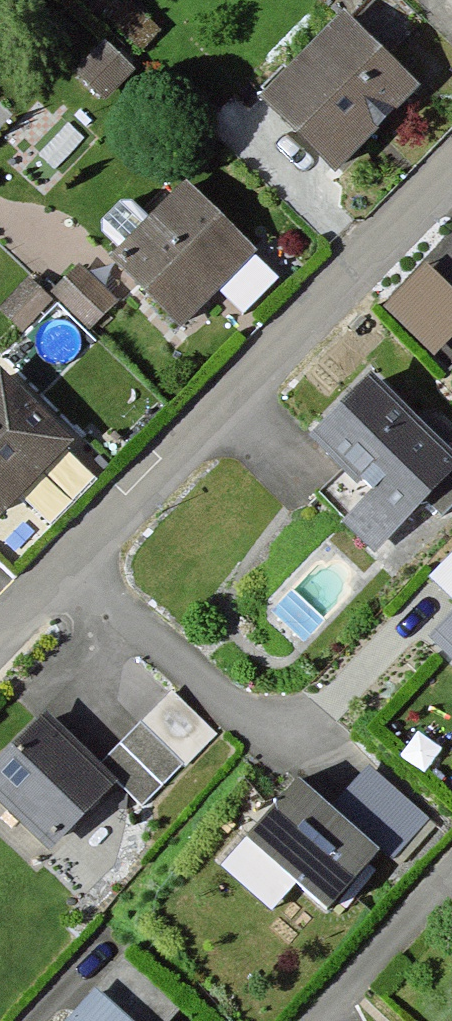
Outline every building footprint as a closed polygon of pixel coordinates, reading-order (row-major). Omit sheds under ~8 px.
[(353,21),(270,103),(341,175),(424,93),(353,21)] [(110,49),(86,75),(115,102),(139,76),(110,49)] [(193,188),(119,264),(188,332),(263,257),(193,188)] [(391,309),(438,356),(451,343),(451,291),(430,269),(391,309)] [(86,272),(61,297),(96,332),(121,307),(86,272)] [(28,334),(56,306),(35,284),(6,313),(28,334)] [(319,433),(379,492),(350,521),(384,554),(431,506),(448,523),(451,519),(451,454),(374,377),(319,433)] [(0,385),(0,525),(76,449),(6,379),(0,385)] [(0,777),(0,797),(57,853),(116,793),(48,727),(0,777)] [(149,729),(108,770),(147,809),(188,768),(149,729)] [(303,785),(253,846),(336,916),(386,855),(303,785)] [(421,813),(386,855),(402,867),(436,826),(421,813)] [(104,999),(84,1020),(129,1020),(104,999)]
